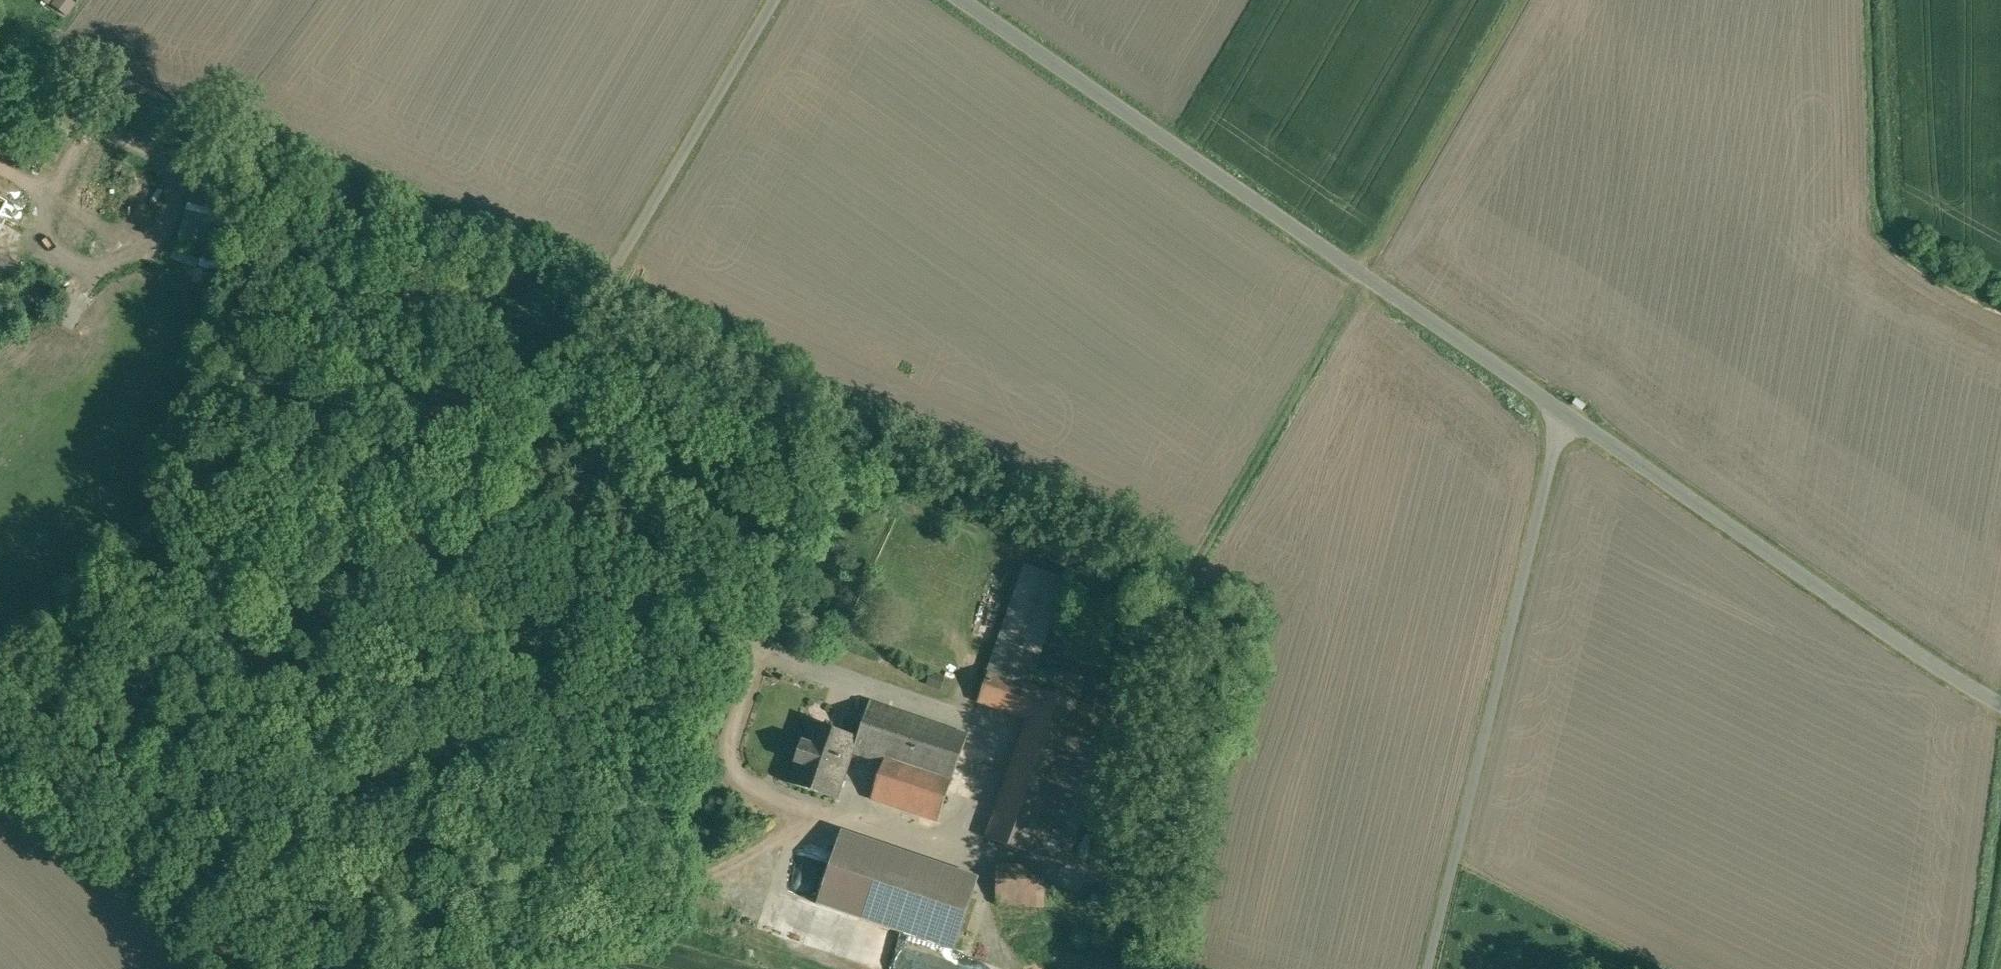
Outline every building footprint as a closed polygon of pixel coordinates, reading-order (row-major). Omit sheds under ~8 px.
[(204,255),(219,203),(183,194),(169,246),(204,255)] [(10,295),(21,271),(0,262),(0,291),(10,295)] [(1029,718),(987,838),(1065,865),(1117,716),(1029,685),(1066,578),(1025,564),(978,700),(1029,718)] [(858,738),(853,753),(883,764),(871,799),(938,823),(968,736),(871,701),(858,738)] [(853,753),(858,738),(810,721),(789,782),(837,799),(853,753)] [(974,892),(837,845),(817,903),(955,950),(974,892)] [(989,908),(1037,906),(1035,862),(987,865),(989,908)]
